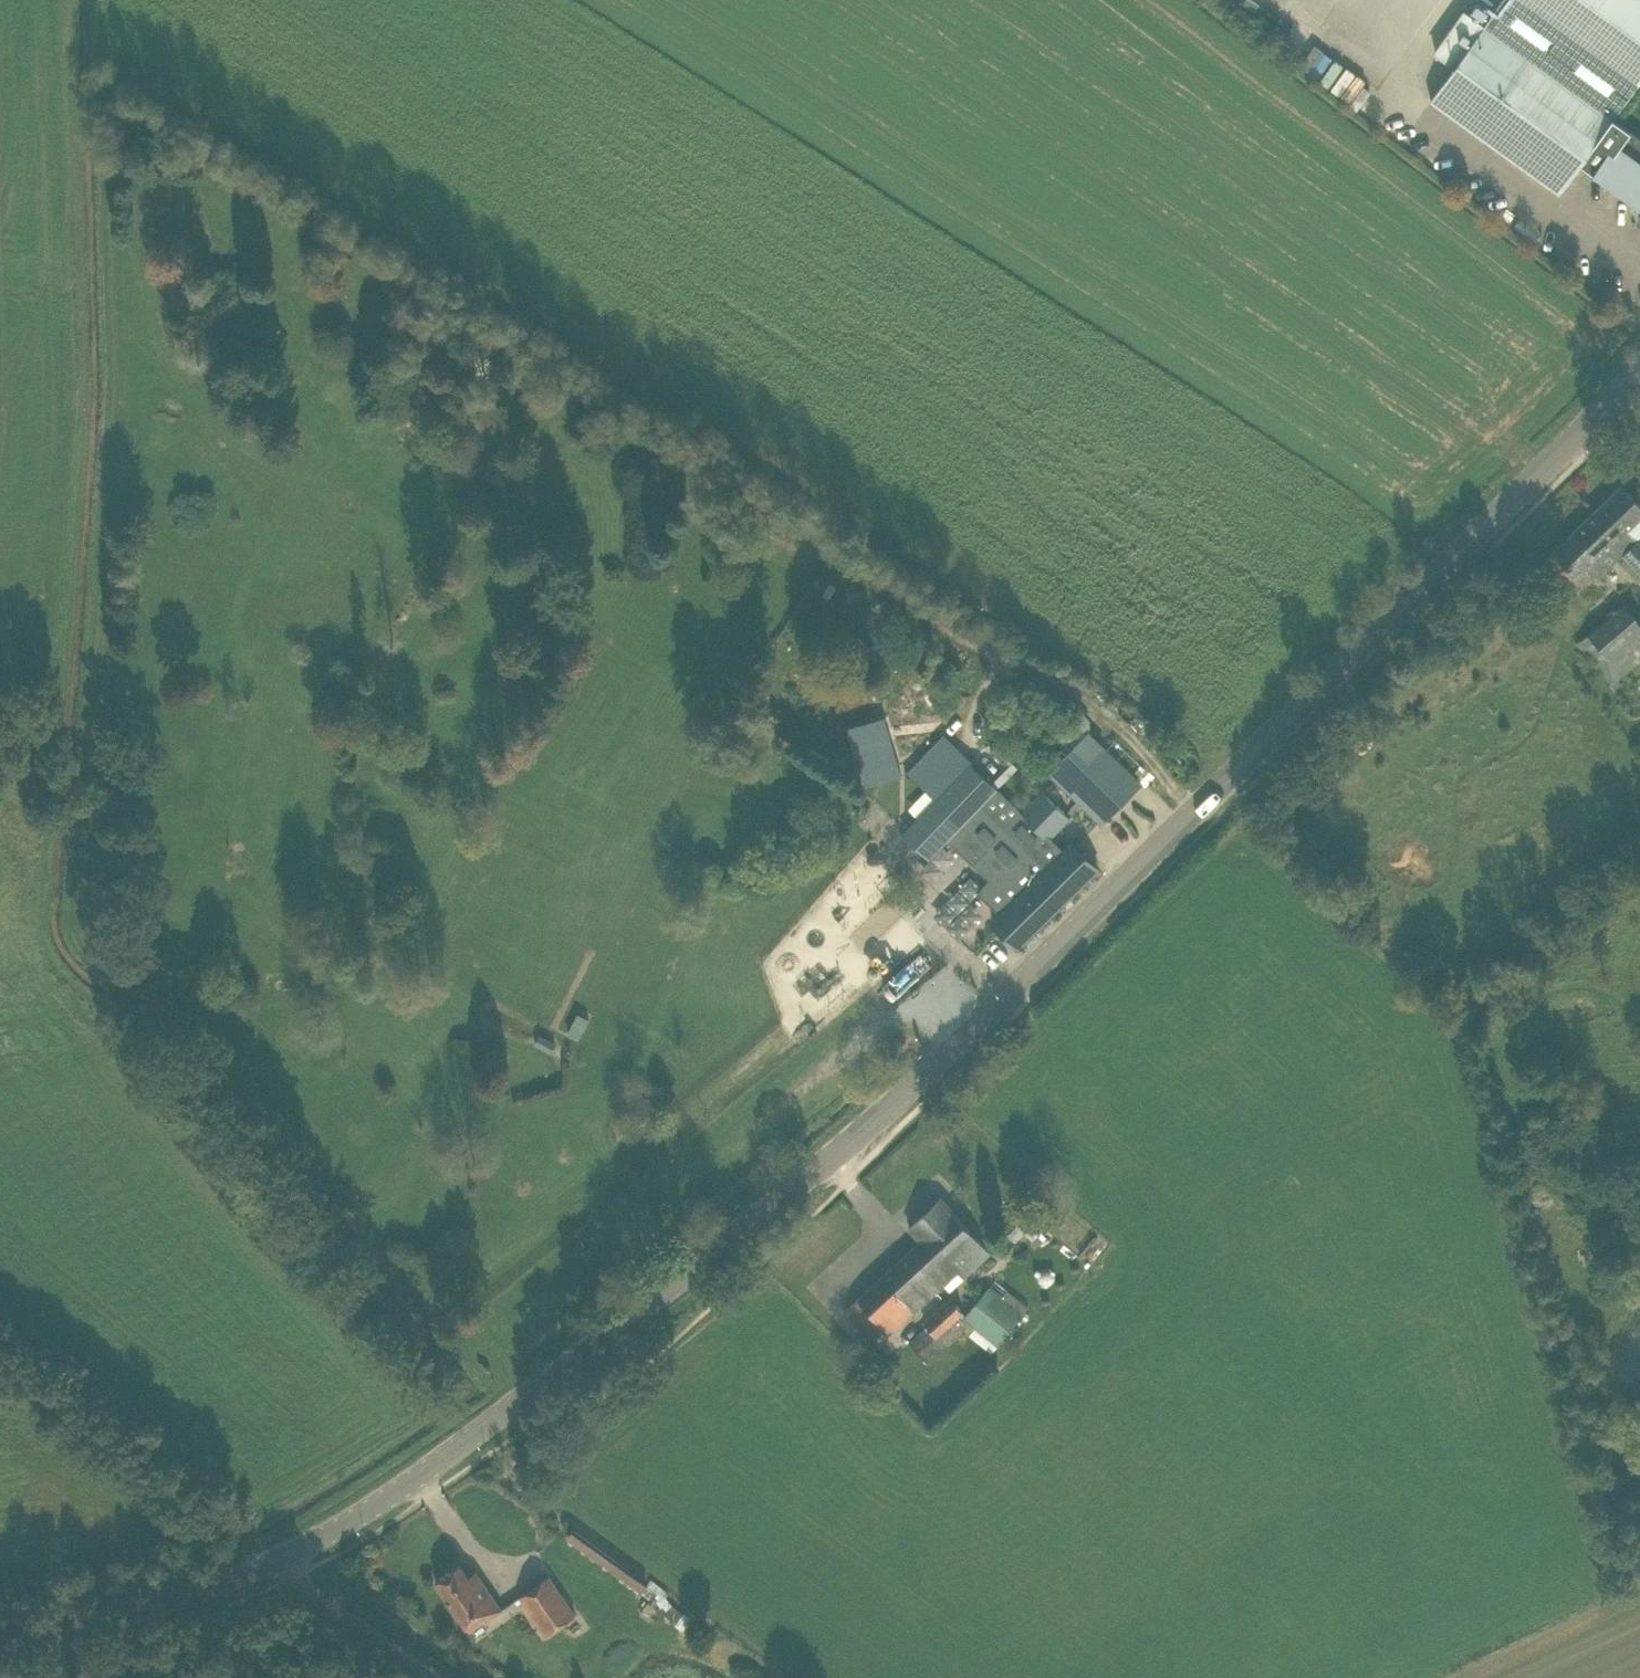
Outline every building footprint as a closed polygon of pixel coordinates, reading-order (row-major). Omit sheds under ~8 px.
[(1430,99),(1559,193),(1579,166),(1591,174),(1592,173),(1639,208),(1639,138),(1613,118),(1639,80),(1639,0),(1501,0),(1482,28),(1430,99)] [(1564,591),(1586,569),(1596,579),(1623,554),(1639,571),(1639,543),(1636,539),(1639,535),(1639,504),(1621,484),(1538,564),(1564,591)] [(1613,681),(1639,658),(1639,622),(1624,604),(1579,642),(1613,681)] [(847,733),(863,785),(901,774),(885,721),(847,733)] [(1072,746),(1049,770),(1086,807),(1102,822),(1140,784),(1089,732),(1087,731),(1072,746)] [(977,748),(991,763),(1000,754),(987,740),(977,748)] [(936,798),(903,832),(929,857),(950,836),(964,821),(990,846),(975,861),(993,878),(981,891),(1002,912),(992,921),(1017,946),(1065,899),(1097,867),(1072,842),(1065,849),(1064,850),(1050,836),(1069,817),(1042,790),(1041,791),(1022,811),(996,786),(971,761),(936,798)] [(541,1033),(535,1043),(551,1052),(557,1041),(541,1033)] [(845,1309),(860,1326),(871,1339),(885,1327),(890,1332),(958,1271),(963,1276),(992,1250),(957,1211),(954,1213),(939,1197),(908,1225),(921,1239),(845,1309)] [(923,1319),(927,1323),(908,1340),(928,1362),(965,1329),(971,1333),(969,1335),(992,1351),(1029,1306),(995,1278),(966,1313),(950,1295),(923,1319)] [(896,1384),(906,1394),(917,1382),(907,1372),(896,1384)] [(435,1580),(469,1630),(501,1608),(476,1571),(468,1576),(460,1564),(435,1580)] [(520,1595),(546,1634),(575,1614),(549,1575),(520,1595)] [(646,1602),(684,1630),(693,1618),(654,1590),(646,1602)]
